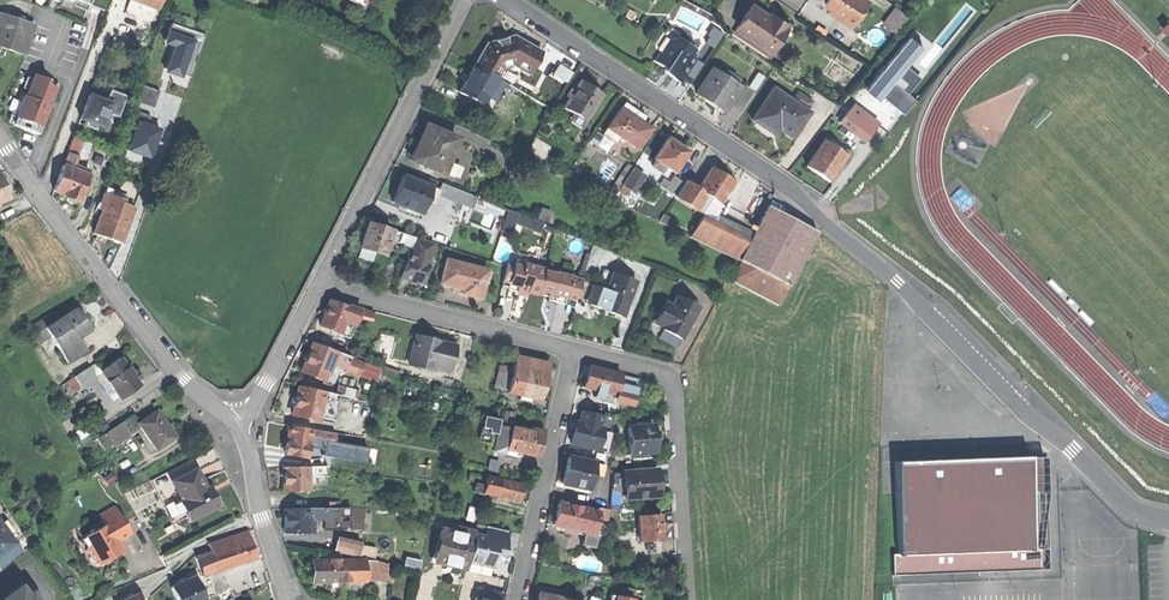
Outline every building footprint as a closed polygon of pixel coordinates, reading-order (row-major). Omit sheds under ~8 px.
[(156,10),(160,0),(130,0),(137,3),(156,10)] [(736,23),(771,46),(788,20),(771,9),(769,12),(762,8),(751,0),(736,23)] [(832,4),(849,16),(859,0),(825,0),(832,4)] [(846,20),(849,16),(832,4),(829,9),(846,20)] [(896,31),(910,15),(897,4),(883,20),(896,31)] [(24,55),(34,25),(0,14),(0,44),(3,45),(2,48),(24,55)] [(203,34),(170,23),(167,30),(192,39),(180,73),(188,75),(199,44),(203,34)] [(706,41),(716,47),(724,32),(714,27),(706,41)] [(180,73),(188,52),(192,39),(167,30),(166,30),(162,43),(171,46),(162,72),(179,77),(180,73)] [(513,57),(531,67),(542,48),(527,40),(513,32),(487,39),(475,61),(492,70),(498,58),(499,57),(513,57)] [(922,44),(911,35),(868,88),(879,97),(922,44)] [(668,71),(680,79),(695,55),(691,52),(691,45),(679,37),(674,45),(669,46),(665,52),(659,49),(654,57),(666,65),(667,62),(672,65),(670,68),(668,71)] [(529,71),(531,67),(513,57),(510,61),(529,71)] [(504,62),(498,58),(492,70),(498,73),(504,62)] [(553,69),(566,78),(572,68),(559,60),(553,69)] [(487,93),(498,73),(492,70),(475,61),(467,75),(460,87),(483,99),(487,93)] [(706,97),(721,106),(735,83),(732,81),(735,76),(723,68),(720,74),(710,67),(695,89),(706,97)] [(747,83),(755,88),(763,74),(755,70),(747,83)] [(505,77),(498,73),(487,93),(494,97),(505,77)] [(573,109),(584,117),(601,90),(589,83),(579,77),(572,88),(568,94),(563,103),(573,109)] [(42,115),(56,120),(65,89),(32,79),(23,106),(35,110),(34,113),(42,115)] [(157,90),(139,84),(134,100),(151,106),(157,90)] [(564,92),(568,94),(572,88),(568,85),(564,92)] [(772,85),(751,117),(766,126),(770,121),(778,126),(792,135),(809,109),(772,85)] [(109,91),(105,102),(111,104),(107,114),(118,118),(125,97),(109,91)] [(84,108),(79,120),(90,124),(97,126),(102,128),(107,114),(111,104),(105,102),(88,96),(84,108)] [(624,98),(620,103),(643,118),(646,112),(635,105),(624,98)] [(617,131),(638,144),(651,123),(643,118),(620,103),(607,124),(617,131)] [(838,119),(851,129),(863,112),(850,103),(838,119)] [(581,123),(584,117),(573,109),(569,115),(581,123)] [(851,129),(864,138),(876,122),(863,112),(851,129)] [(159,128),(135,120),(124,150),(148,158),(159,128)] [(774,132),(778,126),(770,121),(766,126),(769,129),(774,132)] [(413,154),(444,167),(457,134),(427,122),(421,135),(414,152),(413,154)] [(613,136),(617,131),(607,124),(603,129),(613,136)] [(411,150),(414,152),(421,135),(418,134),(415,142),(411,150)] [(662,160),(674,168),(681,157),(680,156),(687,147),(675,140),(666,134),(653,154),(655,156),(662,160)] [(814,169),(827,177),(844,152),(840,149),(843,145),(836,140),(833,145),(821,137),(805,163),(814,169)] [(73,139),(68,153),(75,156),(83,159),(88,144),(73,139)] [(67,153),(62,166),(70,168),(71,165),(75,156),(68,153),(67,153)] [(659,165),(662,160),(655,156),(651,161),(659,165)] [(621,180),(628,185),(640,168),(633,163),(621,180)] [(705,191),(718,199),(732,177),(719,169),(711,164),(698,184),(697,186),(705,191)] [(62,166),(53,191),(61,194),(67,196),(66,198),(68,201),(72,202),(76,201),(76,200),(78,201),(81,192),(84,184),(87,175),(82,173),(74,170),(70,168),(62,166)] [(664,185),(674,192),(683,178),(673,172),(664,185)] [(401,180),(391,175),(381,197),(391,201),(401,180)] [(408,189),(404,201),(417,206),(423,209),(432,212),(437,200),(442,186),(414,175),(408,189)] [(696,205),(705,191),(697,186),(698,184),(685,175),(683,178),(674,192),(696,205)] [(1,201),(8,198),(3,187),(0,180),(0,202),(1,201)] [(453,182),(450,189),(449,191),(483,205),(487,196),(453,182)] [(450,189),(442,186),(437,200),(445,203),(449,191),(450,189)] [(110,195),(105,193),(99,209),(102,210),(94,234),(96,235),(106,238),(121,244),(133,208),(123,204),(124,200),(110,195)] [(738,259),(741,261),(789,286),(818,231),(767,204),(738,259)] [(535,213),(548,218),(551,210),(538,205),(535,213)] [(505,227),(515,229),(519,211),(509,209),(505,227)] [(745,238),(699,215),(690,232),(737,256),(745,238)] [(391,223),(368,217),(364,230),(361,242),(376,246),(384,249),(391,223)] [(415,230),(391,223),(384,249),(376,246),(373,255),(391,260),(398,238),(411,241),(414,232),(415,230)] [(402,272),(424,277),(434,237),(414,232),(411,241),(402,272)] [(373,255),(376,246),(361,242),(358,251),(373,255)] [(577,271),(583,272),(589,250),(585,249),(581,268),(578,267),(577,271)] [(447,255),(441,277),(459,281),(464,282),(463,289),(469,290),(481,293),(482,289),(488,265),(447,255)] [(538,289),(539,286),(545,266),(545,264),(523,258),(522,262),(506,258),(502,275),(519,280),(517,287),(526,290),(527,286),(538,289)] [(731,280),(779,305),(789,286),(741,261),(731,280)] [(493,266),(488,265),(482,289),(487,290),(493,266)] [(545,266),(539,286),(549,288),(577,295),(582,274),(554,267),(554,268),(545,266)] [(612,270),(606,288),(608,289),(615,271),(612,270)] [(610,309),(624,314),(636,278),(615,271),(608,289),(606,288),(600,306),(610,309)] [(508,285),(517,287),(519,280),(502,275),(500,283),(508,285)] [(575,303),(577,295),(549,288),(547,295),(560,299),(575,303)] [(669,330),(682,336),(688,325),(691,319),(699,304),(676,292),(671,302),(659,325),(669,330)] [(322,320),(341,326),(350,300),(331,293),(326,307),(322,320)] [(652,321),(659,325),(671,302),(664,298),(652,321)] [(363,304),(361,311),(372,314),(374,307),(363,304)] [(50,336),(67,363),(80,355),(72,342),(78,339),(89,331),(82,320),(74,309),(58,320),(44,328),(50,336)] [(37,345),(50,336),(44,328),(58,320),(53,312),(26,329),(37,345)] [(432,335),(416,331),(409,360),(433,366),(434,363),(449,367),(455,341),(432,335)] [(334,347),(312,338),(307,351),(302,366),(324,374),(326,370),(334,347)] [(86,351),(78,339),(72,342),(80,355),(86,351)] [(335,345),(334,347),(326,370),(333,373),(338,359),(345,362),(349,350),(335,345)] [(364,355),(349,350),(345,362),(359,367),(364,355)] [(548,359),(515,352),(513,365),(511,371),(509,385),(508,388),(521,391),(530,392),(541,395),(544,377),(548,359)] [(379,361),(364,355),(359,367),(375,373),(379,361)] [(100,371),(119,398),(139,385),(136,381),(131,373),(120,358),(100,371)] [(579,370),(587,371),(589,362),(581,360),(579,370)] [(499,362),(497,368),(511,371),(513,365),(499,362)] [(587,371),(584,382),(596,384),(611,388),(615,388),(616,383),(620,369),(589,362),(587,371)] [(93,376),(100,371),(95,363),(73,378),(80,388),(81,390),(96,380),(93,376)] [(495,382),(509,385),(511,371),(497,368),(495,382)] [(635,372),(620,369),(616,383),(632,387),(635,372)] [(136,370),(131,373),(136,381),(141,377),(138,374),(136,370)] [(74,392),(80,388),(73,378),(67,382),(74,392)] [(338,379),(336,388),(353,392),(355,383),(338,379)] [(295,395),(293,409),(318,413),(319,408),(320,400),(322,391),(323,386),(298,382),(295,395)] [(610,394),(611,388),(596,384),(594,391),(601,392),(610,394)] [(340,394),(322,391),(320,400),(338,403),(340,394)] [(337,412),(338,403),(320,400),(319,408),(337,412)] [(505,405),(503,415),(512,417),(514,407),(505,405)] [(138,424),(156,451),(175,437),(166,423),(157,410),(138,424)] [(575,439),(597,443),(602,421),(603,414),(581,410),(578,424),(575,439)] [(604,410),(603,414),(602,421),(614,424),(616,413),(604,410)] [(482,421),(495,424),(496,420),(497,414),(484,411),(482,421)] [(500,414),(499,420),(510,423),(512,417),(503,415),(500,414)] [(310,422),(290,419),(288,432),(286,447),(306,450),(307,445),(309,431),(310,422)] [(490,445),(505,448),(506,444),(494,441),(499,420),(496,420),(495,424),(490,445)] [(494,441),(506,444),(510,423),(499,420),(494,441)] [(627,422),(630,449),(655,447),(654,433),(653,420),(627,422)] [(106,433),(113,444),(121,439),(122,441),(131,436),(122,422),(106,433)] [(318,423),(310,422),(309,431),(313,432),(317,433),(318,425),(318,423)] [(543,424),(532,422),(531,427),(527,448),(538,450),(540,439),(543,424)] [(514,445),(527,448),(531,427),(510,423),(506,444),(514,445)] [(334,428),(318,425),(317,433),(333,435),(334,428)] [(105,449),(113,444),(106,433),(98,438),(105,449)] [(311,451),(311,459),(316,459),(328,459),(328,451),(311,451)] [(565,466),(562,478),(577,481),(588,483),(591,469),(594,457),(568,452),(565,466)] [(897,461),(895,461),(898,554),(898,555),(1034,551),(1034,550),(1034,547),(1032,494),(1031,459),(1031,457),(1029,457),(1029,458),(897,463),(897,461)] [(1045,458),(1031,459),(1032,494),(1046,493),(1045,458)] [(284,472),(284,484),(308,484),(308,478),(311,478),(311,467),(308,467),(308,460),(284,460),(284,472)] [(623,467),(625,493),(658,491),(658,478),(657,465),(623,467)] [(625,496),(625,493),(623,467),(612,468),(610,497),(625,496)] [(469,475),(476,477),(485,478),(486,472),(470,468),(469,475)] [(199,470),(175,481),(185,500),(182,502),(187,511),(191,520),(220,506),(216,497),(211,487),(208,489),(199,470)] [(483,487),(497,490),(500,475),(486,472),(485,478),(483,487)] [(500,475),(497,490),(499,490),(504,491),(518,494),(520,487),(521,480),(500,475)] [(482,488),(483,487),(485,478),(476,477),(474,487),(482,488)] [(309,493),(308,502),(323,502),(323,493),(309,493)] [(579,503),(558,499),(555,509),(553,520),(566,522),(574,524),(579,503)] [(182,514),(187,511),(182,502),(177,504),(182,514)] [(308,502),(285,502),(285,514),(285,526),(308,526),(308,522),(308,513),(308,502)] [(323,502),(308,502),(308,513),(315,513),(329,513),(329,524),(340,525),(340,502),(329,502),(323,502)] [(598,507),(579,503),(574,524),(593,528),(598,507)] [(114,507),(99,516),(105,524),(94,531),(90,530),(89,534),(82,538),(87,546),(85,552),(92,553),(99,565),(120,552),(117,547),(113,541),(118,538),(120,540),(130,534),(114,507)] [(639,512),(641,537),(662,535),(661,522),(660,510),(639,512)] [(6,520),(1,525),(8,534),(14,530),(6,520)] [(14,544),(8,534),(1,525),(0,524),(0,554),(14,544)] [(470,543),(474,527),(457,524),(456,527),(442,524),(435,557),(448,560),(467,564),(470,543)] [(595,529),(593,528),(574,524),(573,529),(594,534),(595,529)] [(231,547),(237,565),(256,559),(252,547),(247,533),(237,536),(240,544),(231,547)] [(337,534),(334,546),(357,551),(360,539),(337,534)] [(208,545),(213,553),(215,552),(231,547),(240,544),(237,536),(208,545)] [(375,542),(360,539),(357,551),(373,554),(375,542)] [(482,546),(470,543),(467,564),(464,575),(475,577),(478,562),(482,546)] [(210,574),(237,565),(231,547),(215,552),(217,558),(207,562),(210,574)] [(1040,550),(1034,550),(1034,551),(898,555),(898,554),(892,554),(892,575),(1042,570),(1041,550),(1040,550)] [(202,576),(210,574),(207,562),(217,558),(215,552),(213,553),(196,559),(202,576)] [(366,554),(349,555),(349,575),(366,575),(366,554)] [(373,554),(366,554),(366,575),(392,575),(392,566),(392,554),(373,554)] [(314,555),(314,576),(332,576),(349,575),(349,555),(339,555),(328,555),(314,555)] [(501,572),(497,587),(503,588),(506,573),(501,572)] [(175,599),(204,599),(195,578),(183,583),(178,585),(170,588),(175,599)] [(370,578),(369,584),(389,588),(390,582),(370,578)] [(480,594),(501,598),(503,588),(497,587),(478,583),(474,599),(478,599),(480,594)] [(369,584),(367,593),(387,597),(389,588),(369,584)] [(599,599),(616,599),(617,586),(601,584),(599,599)] [(29,592),(26,594),(19,585),(0,599),(35,599),(29,592)] [(562,594),(537,589),(535,599),(561,599),(562,594)]
